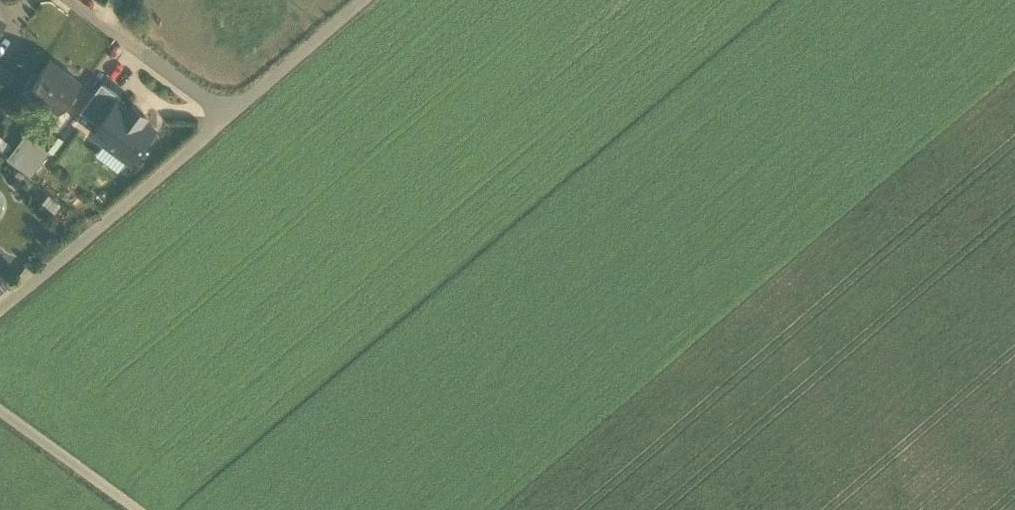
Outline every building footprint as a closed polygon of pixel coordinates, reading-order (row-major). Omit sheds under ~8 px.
[(80,82),(50,60),(30,88),(41,97),(59,110),(80,82)] [(99,124),(117,100),(120,94),(103,81),(79,110),(99,124)] [(30,88),(25,85),(18,94),(34,106),(41,97),(30,88)] [(130,160),(154,128),(142,118),(145,114),(132,104),(129,108),(117,100),(99,124),(93,132),(130,160)] [(47,149),(24,132),(6,157),(28,174),(47,149)]
